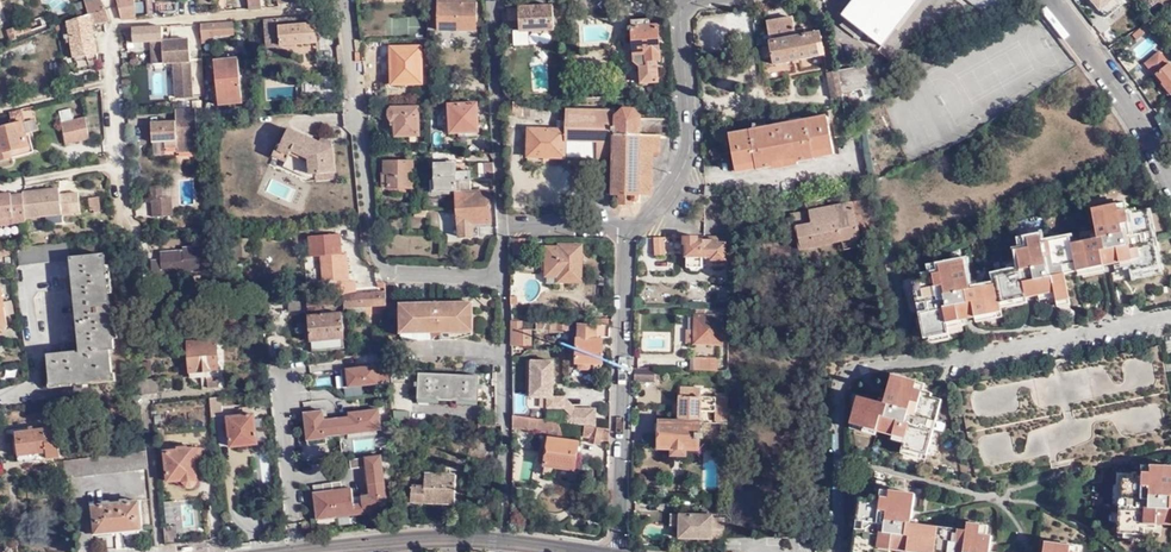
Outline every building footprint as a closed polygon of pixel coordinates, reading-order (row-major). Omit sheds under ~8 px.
[(106,10),(103,0),(85,0),(89,15),(106,10)] [(123,19),(148,17),(146,0),(123,0),(118,1),(123,19)] [(148,17),(154,16),(153,4),(153,0),(146,0),(148,17)] [(262,7),(262,0),(249,0),(250,8),(262,7)] [(475,29),(475,0),(439,0),(436,0),(436,28),(475,29)] [(837,22),(843,27),(838,33),(851,43),(855,36),(876,52),(891,34),(874,21),(868,29),(861,24),(880,0),(855,0),(837,22)] [(861,24),(868,29),(874,21),(891,34),(894,36),(923,0),(880,0),(861,24)] [(989,0),(955,0),(984,23),(997,6),(989,0)] [(1123,4),(1120,0),(1092,0),(1104,17),(1123,4)] [(155,18),(179,15),(178,4),(163,5),(163,4),(153,4),(154,16),(155,18)] [(554,6),(538,7),(538,11),(533,11),(532,8),(504,9),(504,25),(520,24),(521,32),(555,30),(554,6)] [(91,25),(110,23),(109,22),(106,10),(89,15),(91,25)] [(98,55),(91,25),(89,15),(74,20),(67,22),(71,36),(66,37),(67,40),(71,39),(75,58),(98,55)] [(315,16),(264,19),(266,47),(316,44),(315,16)] [(826,54),(821,34),(797,39),(793,17),(766,21),(775,65),(826,54)] [(46,27),(42,18),(14,29),(17,36),(26,33),(27,34),(46,27)] [(649,26),(649,19),(631,21),(634,62),(640,67),(642,84),(659,83),(658,60),(661,60),(657,26),(649,26)] [(233,22),(199,24),(200,46),(206,45),(206,38),(214,38),(214,35),(234,34),(233,22)] [(161,27),(126,29),(127,43),(151,42),(162,41),(161,27)] [(31,39),(0,49),(0,59),(6,57),(6,58),(14,56),(14,54),(34,47),(31,39)] [(162,41),(151,42),(151,50),(189,48),(189,40),(162,41)] [(424,85),(422,47),(391,48),(393,87),(424,85)] [(189,48),(151,50),(152,64),(173,63),(174,83),(191,82),(189,48)] [(1170,95),(1170,65),(1159,50),(1144,62),(1154,74),(1155,73),(1162,81),(1161,83),(1170,95)] [(242,102),(239,58),(216,60),(220,104),(242,102)] [(101,68),(99,60),(89,61),(91,70),(101,68)] [(845,70),(849,93),(876,88),(872,66),(845,70)] [(842,94),(849,93),(845,70),(827,73),(832,98),(842,97),(842,94)] [(192,96),(191,82),(174,83),(175,97),(192,96)] [(480,103),(452,104),(452,134),(461,133),(461,136),(480,136),(480,103)] [(595,159),(613,160),(613,157),(603,156),(599,154),(598,151),(597,147),(599,144),(602,141),(605,140),(613,140),(615,115),(615,110),(565,107),(564,129),(528,128),(527,157),(564,158),(564,141),(595,143),(595,159)] [(613,160),(612,193),(611,195),(619,196),(619,206),(634,206),(635,203),(638,203),(640,200),(640,195),(653,196),(653,155),(659,156),(658,152),(660,152),(660,136),(667,136),(667,121),(643,121),(643,116),(634,108),(623,108),(615,115),(613,140),(605,140),(602,141),(599,144),(597,147),(598,151),(599,154),(603,156),(613,157),(613,160)] [(198,152),(196,109),(176,110),(176,117),(184,116),(184,122),(176,122),(152,123),(153,142),(164,141),(165,148),(177,147),(177,153),(198,152)] [(420,135),(419,109),(393,110),(391,114),(393,125),(393,128),(389,129),(390,135),(420,135)] [(22,111),(10,114),(13,125),(24,122),(25,122),(25,120),(22,111)] [(91,139),(85,117),(61,122),(66,145),(91,139)] [(827,118),(801,123),(801,125),(791,127),(791,125),(766,130),(767,138),(757,140),(756,132),(730,136),(736,173),(757,169),(758,171),(815,160),(814,159),(834,155),(827,118)] [(0,128),(0,160),(12,158),(10,150),(29,146),(24,122),(13,125),(0,128)] [(308,177),(314,177),(314,173),(333,172),(332,147),(320,141),(289,126),(281,142),(278,141),(272,153),(286,159),(283,165),(308,177)] [(755,128),(756,132),(757,140),(767,138),(766,130),(765,126),(755,128)] [(322,137),(320,141),(332,147),(332,142),(322,137)] [(10,150),(12,158),(34,152),(32,146),(29,146),(10,150)] [(413,189),(414,164),(386,163),(386,171),(383,171),(383,188),(413,189)] [(457,193),(457,196),(473,194),(471,174),(455,175),(453,163),(435,164),(437,194),(457,193)] [(492,183),(490,164),(478,165),(480,184),(492,183)] [(151,198),(162,197),(161,185),(151,185),(151,198)] [(59,187),(22,191),(25,218),(81,212),(78,192),(60,194),(59,187)] [(473,194),(457,196),(459,211),(462,240),(480,238),(479,224),(492,222),(490,192),(473,194)] [(12,218),(11,195),(10,193),(0,194),(0,218),(12,218)] [(13,224),(23,223),(23,194),(11,195),(12,218),(13,224)] [(100,211),(98,196),(88,197),(90,210),(94,210),(95,212),(100,211)] [(171,197),(162,197),(151,198),(152,217),(172,216),(171,197)] [(859,227),(878,223),(873,197),(788,213),(791,227),(796,226),(800,247),(843,239),(845,248),(862,245),(859,227)] [(745,199),(731,200),(731,216),(746,216),(745,199)] [(1152,229),(1148,208),(1137,210),(1137,205),(1120,209),(1118,201),(1092,206),(1098,235),(1074,240),(1072,233),(1045,239),(1044,232),(1028,235),(1030,244),(1017,247),(1021,266),(996,272),(998,281),(972,286),(966,259),(941,264),(943,271),(925,274),(926,278),(915,281),(919,303),(927,301),(928,309),(920,310),(925,338),(952,333),(949,322),(1005,311),(1003,302),(1056,291),(1058,298),(1069,296),(1063,262),(1078,259),(1079,268),(1133,258),(1135,268),(1160,263),(1155,238),(1147,239),(1145,230),(1152,229)] [(341,291),(341,295),(343,295),(344,301),(344,308),(381,305),(380,292),(380,291),(357,293),(356,280),(349,280),(349,274),(347,253),(342,254),(341,244),(340,232),(309,234),(311,256),(323,255),(325,284),(331,283),(340,282),(341,291)] [(726,245),(732,245),(732,236),(683,235),(683,246),(686,246),(686,257),(689,257),(689,266),(702,266),(702,256),(713,256),(713,260),(726,260),(726,245)] [(525,237),(513,238),(513,255),(525,255),(525,237)] [(653,241),(653,255),(663,255),(663,237),(653,237),(653,241)] [(645,241),(645,255),(653,255),(653,241),(645,241)] [(24,248),(17,249),(19,264),(68,258),(66,242),(24,248)] [(584,245),(558,244),(558,247),(547,247),(547,277),(559,277),(559,282),(584,282),(584,245)] [(201,260),(209,260),(208,246),(182,248),(182,251),(164,252),(164,257),(159,257),(159,261),(150,261),(151,281),(162,280),(161,273),(184,271),(202,270),(202,262),(201,260)] [(112,347),(102,255),(70,259),(79,350),(48,353),(51,385),(62,384),(62,386),(103,382),(103,379),(113,378),(109,347),(112,347)] [(185,278),(184,271),(161,273),(162,280),(185,278)] [(340,282),(331,283),(331,292),(341,291),(340,282)] [(307,299),(308,304),(339,302),(339,296),(337,296),(307,299)] [(2,302),(4,314),(15,311),(12,300),(2,302)] [(415,307),(415,303),(398,304),(398,342),(470,341),(470,302),(452,303),(452,306),(415,307)] [(308,308),(312,351),(344,348),(343,339),(344,338),(342,313),(322,314),(321,306),(308,308)] [(724,315),(696,315),(695,329),(689,329),(688,342),(724,343),(724,315)] [(511,320),(511,346),(532,347),(532,320),(511,320)] [(570,322),(538,320),(537,329),(569,331),(570,322)] [(603,337),(612,337),(612,324),(579,323),(578,338),(577,338),(576,362),(578,362),(577,368),(581,371),(589,371),(591,369),(591,362),(602,363),(603,337)] [(219,385),(215,338),(186,341),(189,376),(201,375),(202,387),(219,385)] [(693,356),(693,369),(729,370),(729,357),(693,356)] [(549,395),(549,359),(527,359),(527,395),(545,395),(545,407),(562,407),(562,395),(549,395)] [(389,380),(387,366),(387,364),(339,371),(341,389),(376,384),(376,382),(389,380)] [(389,380),(389,382),(407,384),(408,367),(387,366),(389,380)] [(634,380),(655,381),(655,379),(655,369),(638,368),(634,368),(634,380)] [(655,379),(663,379),(663,369),(656,369),(655,369),(655,379)] [(479,377),(419,373),(418,386),(415,386),(414,397),(480,402),(481,390),(478,390),(479,377)] [(936,422),(942,400),(931,397),(931,394),(915,389),(917,383),(892,376),(884,404),(860,398),(853,424),(906,438),(903,449),(928,455),(935,429),(928,427),(930,420),(936,422)] [(139,382),(137,382),(137,398),(147,397),(146,382),(139,382)] [(683,421),(701,421),(728,422),(728,418),(728,401),(729,397),(701,396),(701,387),(681,386),(679,420),(683,421)] [(574,425),(574,407),(562,395),(562,407),(562,423),(567,424),(574,425)] [(223,396),(210,398),(212,417),(225,415),(223,396)] [(594,426),(595,408),(574,407),(574,425),(585,425),(594,426)] [(670,409),(657,409),(656,419),(661,419),(669,420),(670,409)] [(337,420),(339,436),(380,430),(377,410),(348,415),(348,419),(337,420)] [(392,411),(393,419),(409,420),(409,411),(392,411)] [(249,414),(238,415),(226,416),(227,424),(223,425),(224,436),(228,436),(229,446),(256,443),(254,426),(260,426),(260,419),(253,420),(253,413),(249,414)] [(339,436),(337,420),(323,423),(322,413),(303,416),(308,449),(327,446),(325,438),(339,436)] [(562,423),(516,416),(514,428),(551,433),(548,454),(542,453),(541,461),(546,462),(544,474),(555,476),(556,468),(575,470),(579,445),(564,442),(567,424),(562,423)] [(679,420),(670,420),(661,419),(659,446),(674,446),(674,453),(687,453),(688,447),(699,447),(700,436),(704,436),(705,432),(700,432),(701,421),(683,421),(679,420)] [(490,435),(502,435),(502,426),(496,425),(479,424),(479,440),(490,440),(490,435)] [(603,438),(610,439),(611,428),(594,426),(585,425),(583,436),(590,437),(590,440),(592,440),(591,444),(601,445),(601,442),(603,442),(603,438)] [(61,458),(57,428),(25,432),(25,428),(18,428),(18,434),(15,434),(19,463),(22,463),(23,468),(46,465),(45,459),(61,458)] [(203,471),(201,449),(188,450),(187,447),(178,448),(179,450),(164,452),(166,482),(181,480),(181,483),(185,487),(192,486),(196,482),(195,471),(203,471)] [(262,453),(264,479),(270,479),(269,452),(262,453)] [(366,468),(369,486),(385,484),(381,457),(350,461),(351,471),(366,468)] [(1150,464),(1150,472),(1133,471),(1133,476),(1123,475),(1122,499),(1129,499),(1129,506),(1122,505),(1120,533),(1146,534),(1147,522),(1170,523),(1170,465),(1150,464)] [(412,491),(409,491),(409,506),(425,506),(425,503),(456,502),(456,475),(424,475),(424,484),(422,484),(422,487),(412,487),(412,491)] [(342,484),(332,485),(338,519),(364,515),(362,498),(354,499),(352,490),(343,491),(342,484)] [(371,496),(362,498),(364,515),(389,512),(385,484),(369,486),(371,496)] [(315,496),(319,522),(338,519),(332,485),(323,486),(324,494),(315,496)] [(323,486),(313,488),(315,496),(324,494),(323,486)] [(995,535),(982,533),(984,523),(969,522),(968,529),(913,522),(917,493),(892,490),(890,497),(874,494),(873,498),(861,497),(858,520),(865,520),(865,528),(857,527),(854,551),(880,551),(881,546),(921,551),(936,551),(941,551),(992,551),(995,535)] [(180,500),(181,526),(204,525),(202,499),(180,500)] [(142,529),(138,500),(92,505),(94,534),(142,529)] [(671,525),(680,525),(680,514),(671,514),(671,525)] [(680,514),(680,525),(680,537),(725,539),(725,519),(713,518),(713,514),(709,515),(703,514),(680,514)] [(163,526),(165,544),(176,543),(174,526),(163,526)] [(1073,546),(1047,542),(1045,551),(1072,551),(1073,546)]
